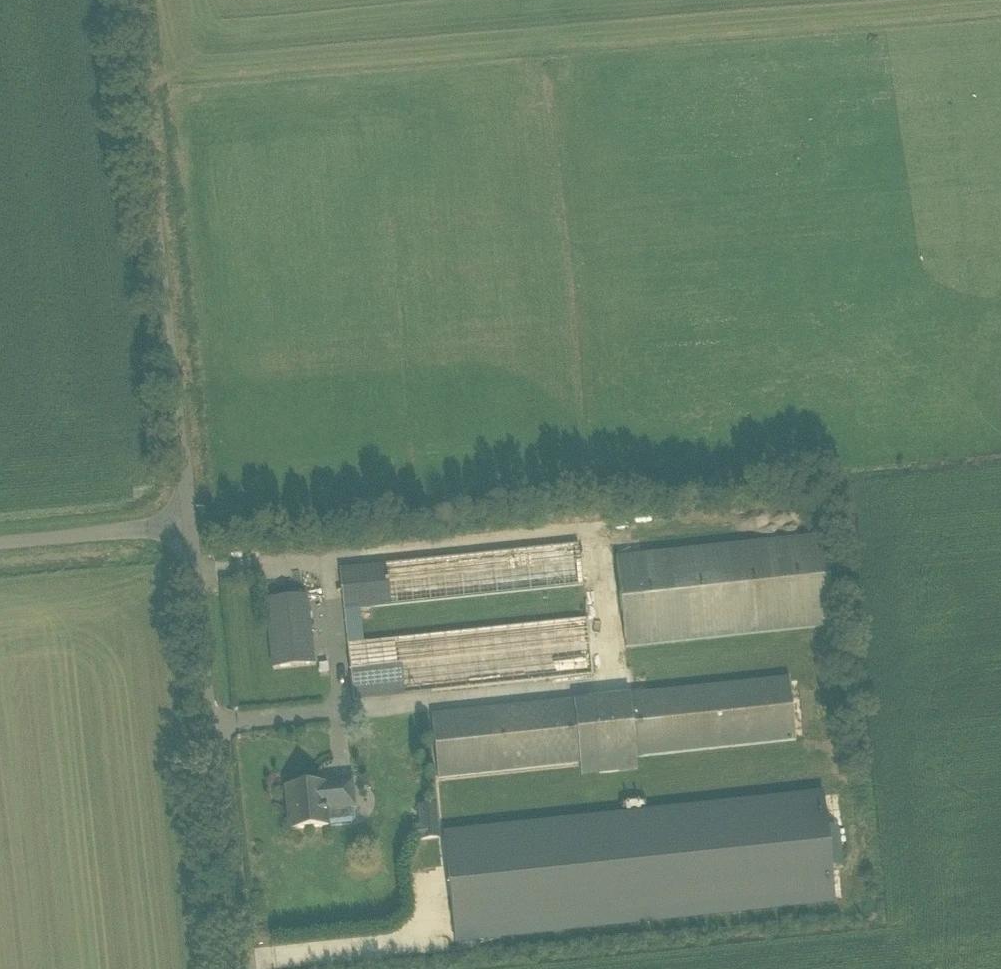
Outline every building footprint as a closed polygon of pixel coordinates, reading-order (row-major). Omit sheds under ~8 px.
[(818,535),(615,554),(623,646),(797,629),(797,625),(822,623),(821,612),(824,612),(821,584),(823,583),(818,535)] [(351,697),(592,675),(587,619),(364,640),(361,607),(582,587),(578,544),(339,566),(351,697)] [(266,600),(273,667),(313,663),(306,596),(266,600)] [(789,679),(431,709),(436,777),(579,765),(580,774),(638,769),(636,754),(795,741),(789,679)] [(413,714),(448,709),(445,689),(410,694),(413,714)] [(292,812),(288,812),(290,830),(329,826),(328,822),(351,820),(350,810),(356,809),(353,781),(290,787),(292,812)] [(452,939),(835,907),(831,866),(843,865),(839,825),(826,826),(823,794),(443,827),(452,939)] [(418,804),(419,825),(413,825),(413,840),(439,839),(437,804),(418,804)]
